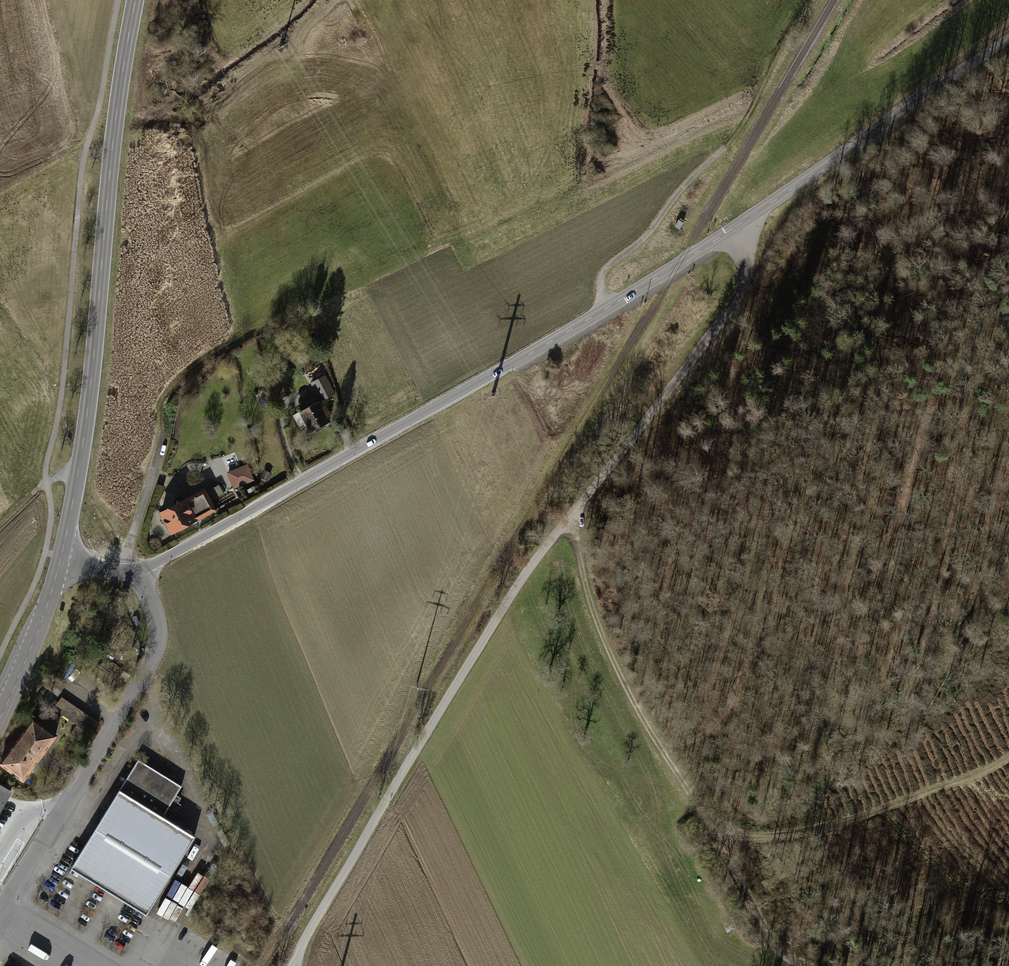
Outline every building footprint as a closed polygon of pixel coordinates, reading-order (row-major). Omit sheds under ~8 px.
[(673,224),(679,229),(685,221),(679,216),(673,224)] [(335,393),(325,375),(312,382),(320,397),(325,395),(327,397),(335,393)] [(319,401),(300,411),(307,423),(312,432),(330,422),(325,413),(328,411),(322,400),(319,402),(319,401)] [(307,423),(300,411),(293,415),(300,427),(307,423)] [(231,480),(234,487),(252,479),(248,467),(235,472),(238,478),(231,480)] [(185,499),(161,513),(172,533),(215,510),(204,490),(185,500),(185,499)] [(116,589),(121,597),(129,592),(124,584),(116,589)] [(98,722),(62,697),(54,708),(77,725),(90,734),(98,722)] [(56,735),(33,718),(1,762),(23,779),(56,735)] [(87,739),(90,734),(77,725),(71,733),(84,743),(87,739)] [(182,786),(139,760),(120,789),(163,816),(182,786)] [(11,792),(0,785),(0,811),(11,792)] [(163,816),(120,789),(72,868),(146,914),(195,836),(163,816)] [(257,915),(250,911),(246,918),(253,921),(257,915)]
